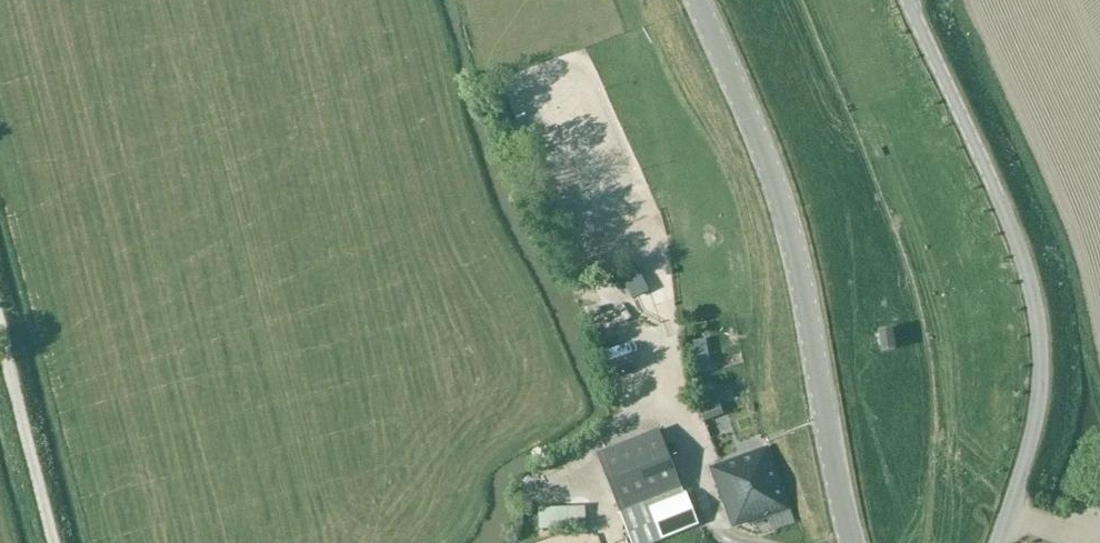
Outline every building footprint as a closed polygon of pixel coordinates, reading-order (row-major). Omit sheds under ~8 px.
[(591,311),(597,330),(609,326),(603,307),(591,311)] [(891,329),(879,331),(883,353),(895,351),(891,329)] [(684,497),(659,430),(597,453),(631,542),(636,542),(660,534),(662,540),(703,524),(692,494),(684,497)] [(768,448),(709,470),(732,528),(748,522),(749,525),(767,519),(772,532),(796,524),(768,448)] [(576,509),(544,507),(543,521),(575,522),(576,509)]
